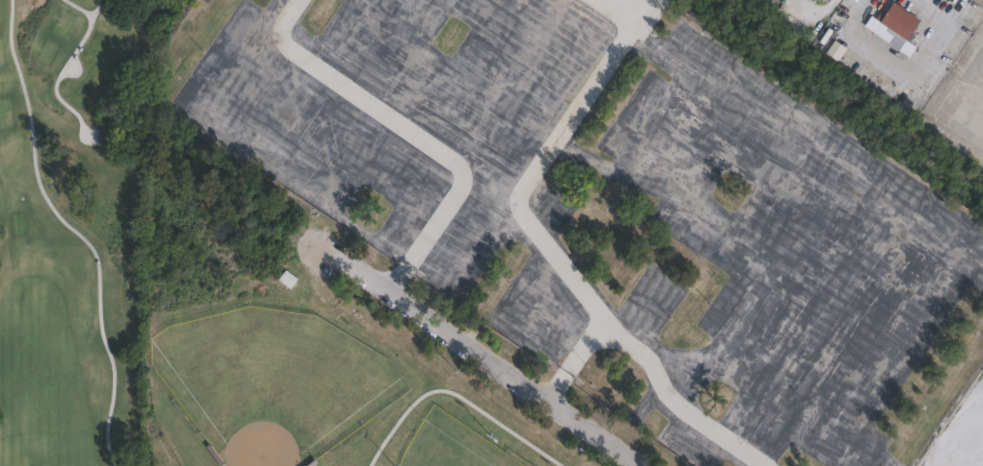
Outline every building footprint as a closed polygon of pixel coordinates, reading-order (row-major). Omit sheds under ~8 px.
[(921,21),(901,50),(891,43),(895,37),(888,32),(890,29),(881,23),(894,2),(921,21)] [(297,280),(290,288),(276,275),(283,267),(297,280)]
